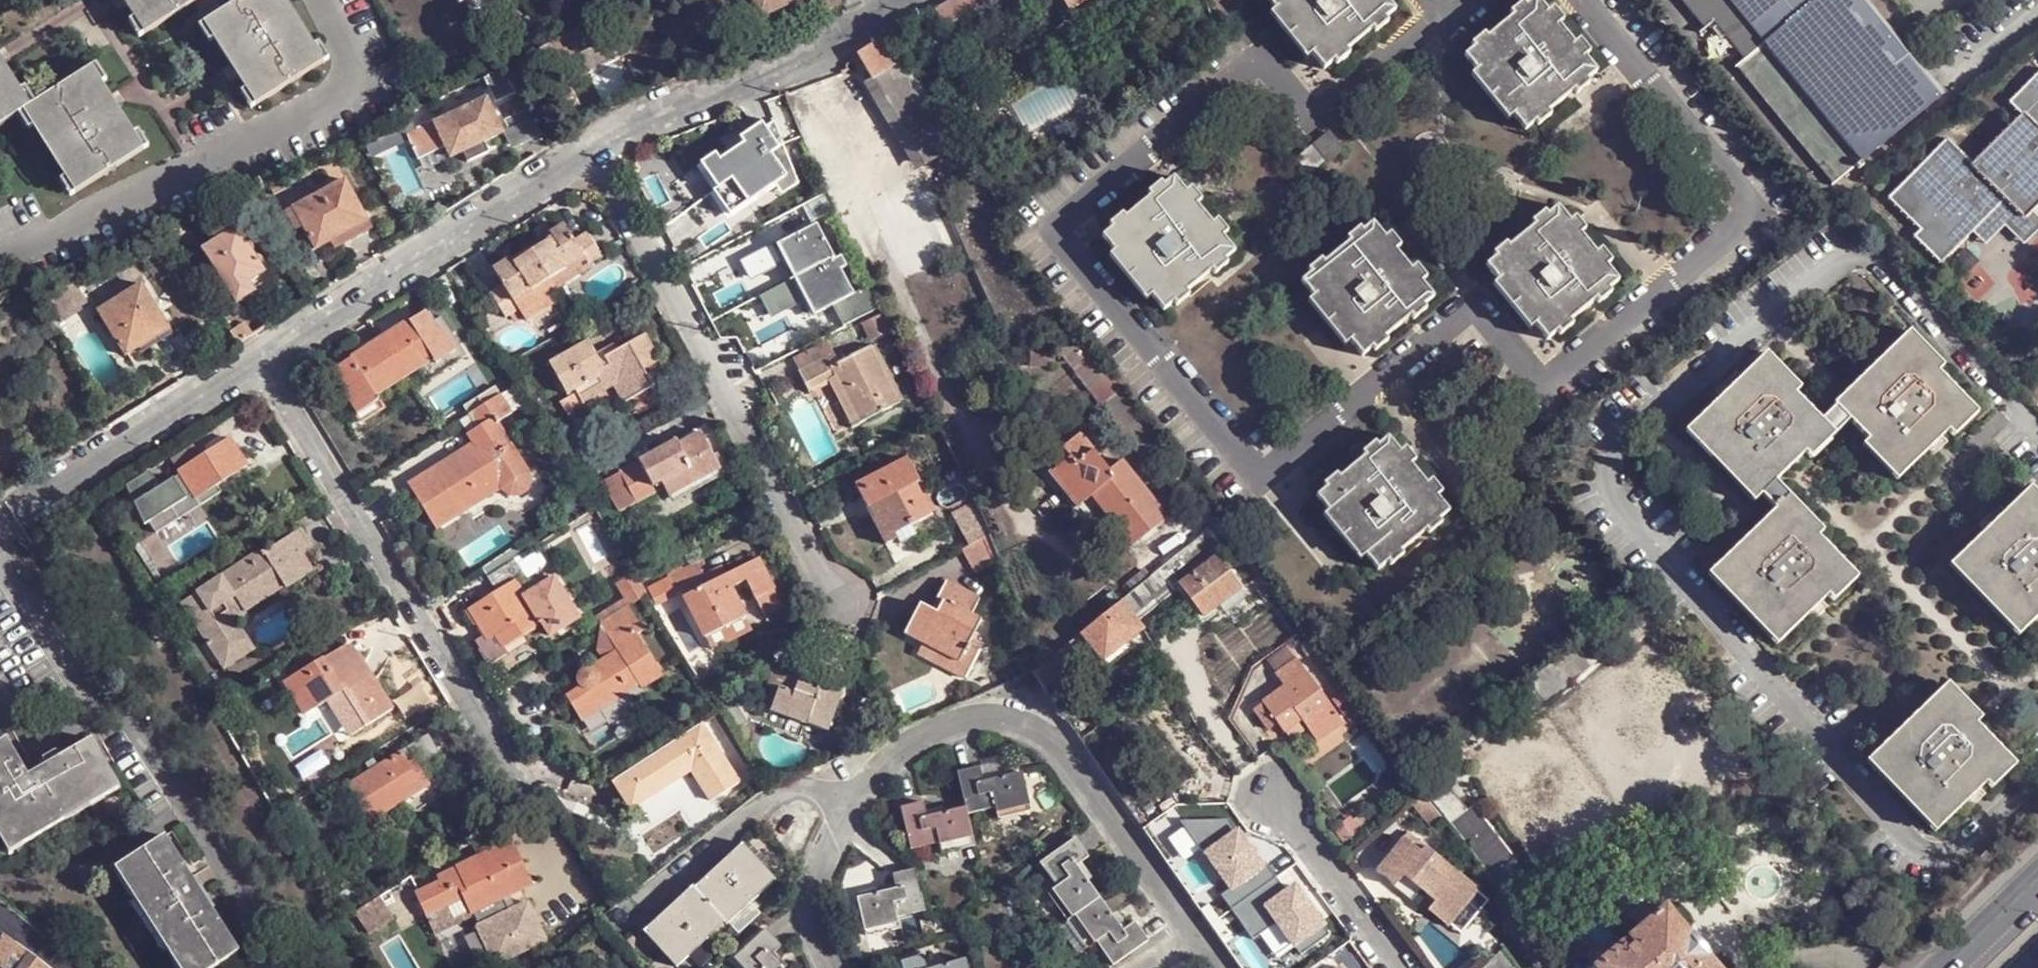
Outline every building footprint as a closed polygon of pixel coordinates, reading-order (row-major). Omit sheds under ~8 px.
[(134,18),(146,35),(200,0),(123,0),(134,18)] [(206,23),(217,40),(248,90),(259,106),(325,62),(315,48),(286,0),(244,0),(206,23)] [(760,18),(802,0),(752,0),(760,18)] [(833,22),(851,12),(847,3),(845,0),(828,0),(823,3),(833,22)] [(1085,0),(1066,0),(1072,9),(1085,0)] [(1388,0),(1268,0),(1326,69),(1336,62),(1339,64),(1352,54),(1349,51),(1375,29),(1378,33),(1390,22),(1387,19),(1397,10),(1388,0)] [(1539,0),(1533,0),(1526,5),(1524,3),(1511,13),(1513,16),(1488,36),(1486,34),(1472,45),(1475,48),(1465,56),(1526,131),(1537,122),(1540,126),(1552,115),(1550,112),(1575,90),(1578,94),(1590,83),(1588,81),(1598,72),(1539,0)] [(1737,63),(1811,0),(1682,0),(1737,63)] [(1737,63),(1837,178),(1949,86),(1875,0),(1811,0),(1737,63)] [(140,38),(146,35),(134,18),(130,22),(140,38)] [(217,40),(206,23),(199,28),(211,44),(217,40)] [(893,37),(890,33),(857,54),(872,77),(905,57),(893,37)] [(322,43),(315,48),(325,62),(332,59),(322,43)] [(905,57),(872,77),(924,161),(946,147),(968,136),(960,126),(907,56),(905,57)] [(19,115),(25,112),(31,107),(20,91),(0,58),(0,127),(19,115)] [(505,66),(483,76),(496,101),(519,89),(505,66)] [(99,68),(93,71),(102,85),(108,80),(99,68)] [(25,112),(34,127),(67,178),(77,193),(143,150),(134,135),(102,85),(93,71),(37,104),(31,107),(25,112)] [(1029,133),(1089,104),(1073,71),(1013,100),(1029,133)] [(2016,103),(2027,116),(1976,167),(1952,141),(1895,197),(1927,230),(1921,238),(1946,262),(1977,232),(1990,244),(2011,226),(2029,244),(2037,236),(2037,79),(2016,103)] [(26,88),(20,91),(31,107),(37,104),(26,88)] [(259,106),(248,90),(242,95),(251,110),(259,106)] [(505,131),(487,96),(407,136),(419,162),(447,147),(452,158),(465,152),(469,162),(491,151),(485,141),(505,131)] [(529,105),(504,117),(510,129),(505,131),(513,148),(545,131),(529,105)] [(25,112),(19,115),(27,131),(34,127),(25,112)] [(762,120),(740,135),(742,138),(717,156),(733,180),(738,176),(752,198),(786,175),(769,150),(778,144),(762,120)] [(140,131),(134,135),(143,150),(149,146),(140,131)] [(742,138),(740,135),(715,152),(717,156),(742,138)] [(1327,135),(1317,143),(1331,162),(1342,153),(1327,135)] [(1324,160),(1313,146),(1301,157),(1312,171),(1324,160)] [(747,202),(752,198),(738,176),(733,180),(747,202)] [(77,193),(67,178),(60,182),(70,197),(77,193)] [(1116,251),(1153,296),(1165,310),(1175,302),(1178,306),(1191,295),(1188,291),(1213,270),(1217,273),(1229,263),(1226,259),(1236,251),(1225,236),(1214,223),(1199,204),(1188,192),(1176,178),(1165,186),(1162,182),(1150,193),(1152,197),(1127,217),(1124,214),(1111,225),(1114,228),(1104,236),(1116,251)] [(367,220),(368,219),(345,179),(296,207),(306,222),(302,225),(315,249),(317,249),(332,240),(330,237),(365,217),(367,220)] [(1621,280),(1560,206),(1550,214),(1547,211),(1534,222),(1537,225),(1511,246),(1508,243),(1496,253),(1498,257),(1488,265),(1549,338),(1560,331),(1563,334),(1576,324),(1573,320),(1598,299),(1601,303),(1615,291),(1612,288),(1621,280)] [(372,226),(368,219),(367,220),(365,217),(330,237),(332,240),(335,245),(336,246),(372,226)] [(510,261),(507,258),(493,267),(502,283),(512,299),(514,298),(584,254),(586,252),(576,237),(566,222),(553,230),(554,234),(550,237),(513,259),(510,261)] [(1315,298),(1352,342),(1364,356),(1374,349),(1377,352),(1390,341),(1387,337),(1413,316),(1416,319),(1428,309),(1426,306),(1436,297),(1424,283),(1413,270),(1397,250),(1387,238),(1375,223),(1364,231),(1361,228),(1349,239),(1351,242),(1325,263),(1323,260),(1310,270),(1312,274),(1302,282),(1315,298)] [(272,282),(259,263),(259,261),(258,254),(254,248),(247,245),(237,229),(207,249),(240,303),(272,282)] [(587,229),(576,237),(586,252),(584,254),(590,262),(602,254),(587,229)] [(553,230),(507,258),(510,261),(513,259),(550,237),(554,234),(553,230)] [(514,298),(520,306),(526,317),(554,298),(548,288),(590,262),(584,254),(514,298)] [(99,311),(128,354),(129,354),(133,351),(171,326),(143,283),(99,311)] [(512,299),(502,283),(491,290),(506,315),(520,306),(514,298),(512,299)] [(381,338),(403,374),(432,355),(436,362),(454,350),(441,328),(440,327),(437,329),(425,310),(381,338)] [(1912,328),(1906,333),(1942,368),(1947,363),(1912,328)] [(551,361),(570,397),(578,392),(583,402),(615,385),(625,402),(657,383),(650,373),(649,373),(644,366),(660,356),(645,332),(617,347),(615,342),(597,353),(588,339),(551,361)] [(1942,368),(1906,333),(1835,402),(1838,405),(1853,421),(1869,439),(1903,474),(1925,453),(1945,435),(1952,428),(1975,405),(1942,368)] [(836,351),(826,334),(792,352),(800,369),(836,351)] [(376,391),(403,374),(381,338),(338,365),(347,381),(349,383),(344,387),(346,388),(360,409),(380,397),(376,391)] [(1086,343),(1065,346),(1156,466),(1170,457),(1086,343)] [(839,360),(836,351),(800,369),(809,388),(830,377),(834,375),(860,421),(902,399),(872,344),(839,360)] [(1768,352),(1802,387),(1807,383),(1773,347),(1768,352)] [(1836,426),(1827,415),(1802,387),(1768,352),(1747,373),(1727,393),(1696,422),(1766,494),(1768,492),(1781,480),(1810,451),(1836,426)] [(1727,393),(1747,373),(1742,367),(1720,387),(1727,393)] [(834,375),(830,377),(854,423),(860,421),(834,375)] [(513,411),(500,390),(467,411),(478,427),(484,436),(475,442),(410,483),(438,527),(471,506),(468,499),(499,480),(503,487),(505,490),(511,494),(514,495),(518,494),(524,491),(530,487),(531,485),(533,479),(532,476),(530,470),(499,421),(513,411)] [(578,392),(570,397),(559,404),(565,416),(586,404),(583,402),(578,392)] [(380,397),(360,409),(365,416),(384,404),(380,397)] [(1853,421),(1838,405),(1827,415),(1836,426),(1810,451),(1816,456),(1853,421)] [(1981,410),(1975,405),(1952,428),(1957,433),(1981,410)] [(1766,494),(1696,422),(1690,428),(1761,498),(1766,494)] [(484,436),(478,427),(469,432),(475,442),(484,436)] [(623,515),(666,490),(671,498),(722,468),(703,432),(681,446),(677,440),(604,481),(623,515)] [(1079,432),(1062,445),(1069,456),(1049,471),(1072,499),(1077,505),(1094,492),(1116,522),(1121,529),(1134,544),(1169,515),(1122,457),(1108,469),(1079,432)] [(1950,439),(1945,435),(1925,453),(1930,458),(1950,439)] [(161,486),(151,471),(127,486),(142,514),(145,512),(159,533),(182,517),(175,506),(195,493),(198,498),(249,465),(230,436),(201,456),(193,444),(172,458),(181,473),(161,486)] [(1403,452),(1390,436),(1381,445),(1378,442),(1365,453),(1368,457),(1342,477),(1339,474),(1326,484),(1329,487),(1319,496),(1330,511),(1367,556),(1380,571),(1389,562),(1393,565),(1406,554),(1403,551),(1429,530),(1432,533),(1445,523),(1442,519),(1452,511),(1440,496),(1429,484),(1413,465),(1403,452)] [(1897,479),(1903,474),(1869,439),(1864,445),(1897,479)] [(857,484),(868,507),(878,503),(894,533),(912,525),(930,515),(914,483),(920,479),(909,458),(857,484)] [(471,506),(503,487),(499,480),(468,499),(471,506)] [(1828,530),(1781,480),(1768,492),(1783,506),(1789,499),(1824,535),(1828,530)] [(2031,491),(2013,510),(1993,529),(1960,560),(2029,631),(2037,623),(2037,499),(2031,491)] [(195,493),(175,506),(182,517),(202,503),(198,498),(195,493)] [(971,544),(990,534),(977,498),(953,511),(971,544)] [(1789,499),(1783,506),(1718,567),(1786,638),(1807,619),(1828,600),(1833,594),(1858,569),(1824,535),(1789,499)] [(878,503),(868,507),(884,541),(886,544),(915,529),(912,525),(894,533),(878,503)] [(1987,523),(1993,529),(2013,510),(2008,503),(1987,523)] [(1217,518),(1204,530),(1131,592),(1146,610),(1174,586),(1168,579),(1213,540),(1221,549),(1233,538),(1217,518)] [(591,557),(611,552),(602,522),(583,527),(591,557)] [(316,548),(302,528),(268,551),(266,548),(225,576),(200,591),(206,600),(190,610),(220,657),(250,637),(244,628),(237,618),(246,611),(286,585),(289,588),(315,570),(306,555),(316,548)] [(978,571),(1000,558),(990,534),(971,544),(963,548),(978,571)] [(1218,602),(1240,584),(1217,552),(1180,580),(1204,613),(1218,602)] [(523,573),(513,557),(487,573),(498,590),(477,602),(469,607),(466,609),(474,621),(477,619),(486,633),(476,639),(491,662),(527,640),(524,634),(543,622),(551,634),(580,615),(556,575),(525,593),(516,577),(523,573)] [(757,557),(725,574),(707,583),(703,576),(697,564),(679,574),(668,579),(676,595),(686,591),(689,596),(682,599),(704,639),(745,617),(731,590),(744,583),(758,610),(764,621),(783,609),(757,557)] [(668,579),(679,574),(670,558),(660,564),(668,579)] [(2024,635),(2029,631),(1960,560),(1955,565),(2024,635)] [(707,583),(725,574),(721,566),(703,576),(707,583)] [(1786,638),(1718,567),(1713,572),(1782,644),(1786,638)] [(1863,575),(1858,569),(1833,594),(1839,598),(1863,575)] [(648,591),(635,570),(617,581),(626,596),(600,612),(604,619),(630,602),(648,591)] [(676,595),(668,579),(653,588),(661,604),(676,595)] [(1247,595),(1240,584),(1218,602),(1222,609),(1224,612),(1247,595)] [(973,645),(976,640),(985,623),(974,617),(981,601),(946,586),(939,602),(943,605),(937,617),(920,609),(913,624),(929,633),(927,639),(928,641),(966,658),(973,645)] [(200,591),(185,602),(190,610),(206,600),(200,591)] [(1828,600),(1807,619),(1811,624),(1833,604),(1828,600)] [(1144,627),(1121,601),(1083,632),(1097,649),(1107,659),(1144,627)] [(646,627),(630,602),(604,619),(601,621),(619,649),(590,666),(594,667),(597,669),(599,672),(599,675),(600,678),(598,681),(597,683),(595,686),(591,686),(588,687),(585,686),(581,683),(568,694),(582,719),(640,682),(642,685),(662,673),(638,632),(646,627)] [(767,626),(764,621),(758,610),(745,617),(704,639),(713,655),(767,626)] [(246,611),(237,618),(244,628),(254,621),(246,611)] [(929,633),(913,624),(911,631),(927,639),(929,633)] [(1097,649),(1083,632),(1072,641),(1088,658),(1097,649)] [(250,637),(220,657),(227,667),(256,648),(250,637)] [(988,647),(976,640),(973,645),(985,650),(988,647)] [(1585,640),(1555,662),(1570,682),(1600,660),(1585,640)] [(985,650),(973,645),(966,658),(928,641),(924,651),(975,674),(985,650)] [(345,647),(344,647),(351,658),(358,653),(357,652),(356,651),(356,650),(354,648),(353,647),(352,647),(351,647),(349,646),(347,646),(345,646),(345,647)] [(324,656),(285,680),(307,714),(325,703),(344,691),(350,700),(367,689),(378,683),(358,653),(351,658),(344,647),(343,647),(325,658),(324,656)] [(1337,675),(1315,647),(1307,655),(1326,683),(1337,675)] [(1299,718),(1307,726),(1316,739),(1342,720),(1297,657),(1277,672),(1285,684),(1254,707),(1269,727),(1276,722),(1283,730),(1299,718)] [(1547,705),(1550,702),(1572,685),(1570,682),(1555,662),(1529,682),(1534,688),(1547,705)] [(578,678),(581,683),(585,686),(588,687),(591,686),(595,686),(597,683),(598,681),(600,678),(599,675),(599,672),(597,669),(594,667),(590,666),(584,667),(580,672),(578,678)] [(833,731),(852,676),(833,668),(828,677),(809,670),(805,682),(779,672),(774,690),(778,692),(772,711),(833,731)] [(1950,684),(1945,690),(1981,725),(1986,721),(1950,684)] [(1340,713),(1357,701),(1345,687),(1331,700),(1340,713)] [(1547,705),(1534,688),(1511,705),(1524,720),(1547,705)] [(344,691),(325,703),(337,723),(374,700),(367,689),(350,700),(344,691)] [(1877,756),(1944,826),(1964,809),(1984,788),(1991,782),(2013,759),(1981,725),(1945,690),(1877,756)] [(1269,727),(1254,707),(1250,710),(1264,729),(1269,727)] [(1291,737),(1307,726),(1299,718),(1283,730),(1291,737)] [(744,785),(707,725),(618,781),(636,808),(697,771),(717,802),(744,785)] [(371,819),(409,796),(406,792),(431,777),(422,763),(441,749),(431,732),(381,763),(374,767),(349,784),(371,819)] [(0,740),(0,832),(10,850),(121,786),(92,736),(28,772),(7,735),(0,740)] [(370,759),(374,767),(381,763),(375,755),(370,759)] [(1940,831),(1944,826),(1877,756),(1871,762),(1940,831)] [(2020,764),(2013,759),(1991,782),(1996,787),(2020,764)] [(968,807),(970,815),(997,809),(999,818),(1033,810),(1023,773),(984,782),(980,767),(960,772),(968,807)] [(1431,794),(1428,796),(1435,804),(1442,814),(1510,905),(1533,885),(1474,806),(1468,810),(1446,783),(1443,785),(1435,775),(1423,783),(1431,794)] [(406,792),(409,796),(433,781),(431,777),(406,792)] [(409,796),(414,802),(417,809),(442,794),(437,787),(433,781),(409,796)] [(1984,788),(1964,809),(1969,814),(1989,793),(1984,788)] [(977,846),(970,815),(968,807),(928,816),(924,803),(903,808),(913,851),(941,844),(943,854),(977,846)] [(1442,814),(1435,804),(1425,813),(1432,822),(1442,814)] [(1362,810),(1350,818),(1361,832),(1371,822),(1362,810)] [(1361,832),(1350,818),(1332,831),(1344,846),(1361,832)] [(1409,832),(1377,871),(1396,887),(1405,876),(1421,890),(1436,902),(1428,911),(1449,927),(1450,926),(1478,891),(1479,890),(1460,874),(1459,874),(1409,832)] [(115,865),(185,967),(213,967),(239,950),(163,834),(115,865)] [(1051,893),(1069,919),(1101,899),(1078,866),(1090,858),(1076,838),(1042,863),(1058,887),(1051,893)] [(534,881),(513,839),(438,876),(442,882),(417,893),(427,914),(465,895),(497,963),(548,938),(528,897),(513,904),(508,894),(534,881)] [(695,891),(725,925),(728,929),(775,884),(742,847),(726,863),(723,860),(708,874),(710,876),(695,891)] [(1229,879),(1236,891),(1263,873),(1255,861),(1229,879)] [(897,889),(858,898),(866,935),(900,928),(898,918),(927,911),(917,870),(895,876),(897,889)] [(1247,941),(1267,927),(1291,910),(1278,892),(1268,878),(1263,873),(1236,891),(1221,904),(1247,941)] [(1268,878),(1278,892),(1282,888),(1273,874),(1268,878)] [(1424,913),(1429,907),(1403,883),(1398,889),(1424,913)] [(1278,892),(1291,910),(1298,920),(1303,917),(1282,888),(1278,892)] [(725,925),(695,891),(693,890),(673,906),(671,904),(656,916),(659,919),(641,934),(672,967),(680,967),(725,925)] [(1490,900),(1478,891),(1450,926),(1463,935),(1490,900)] [(381,892),(357,909),(371,928),(394,912),(381,892)] [(1101,899),(1069,919),(1089,948),(1097,943),(1113,966),(1149,941),(1136,923),(1123,932),(1101,899)] [(1594,967),(1715,967),(1667,908),(1594,967)] [(1291,910),(1267,927),(1274,938),(1282,932),(1298,920),(1291,910)] [(1274,938),(1267,927),(1247,941),(1254,952),(1274,938)] [(767,958),(780,948),(764,931),(732,962),(738,967),(776,967),(767,958)] [(9,932),(0,944),(0,951),(22,967),(57,967),(9,932)] [(1484,967),(1516,967),(1505,952),(1484,967)] [(925,956),(902,962),(904,967),(928,967),(925,956)]
